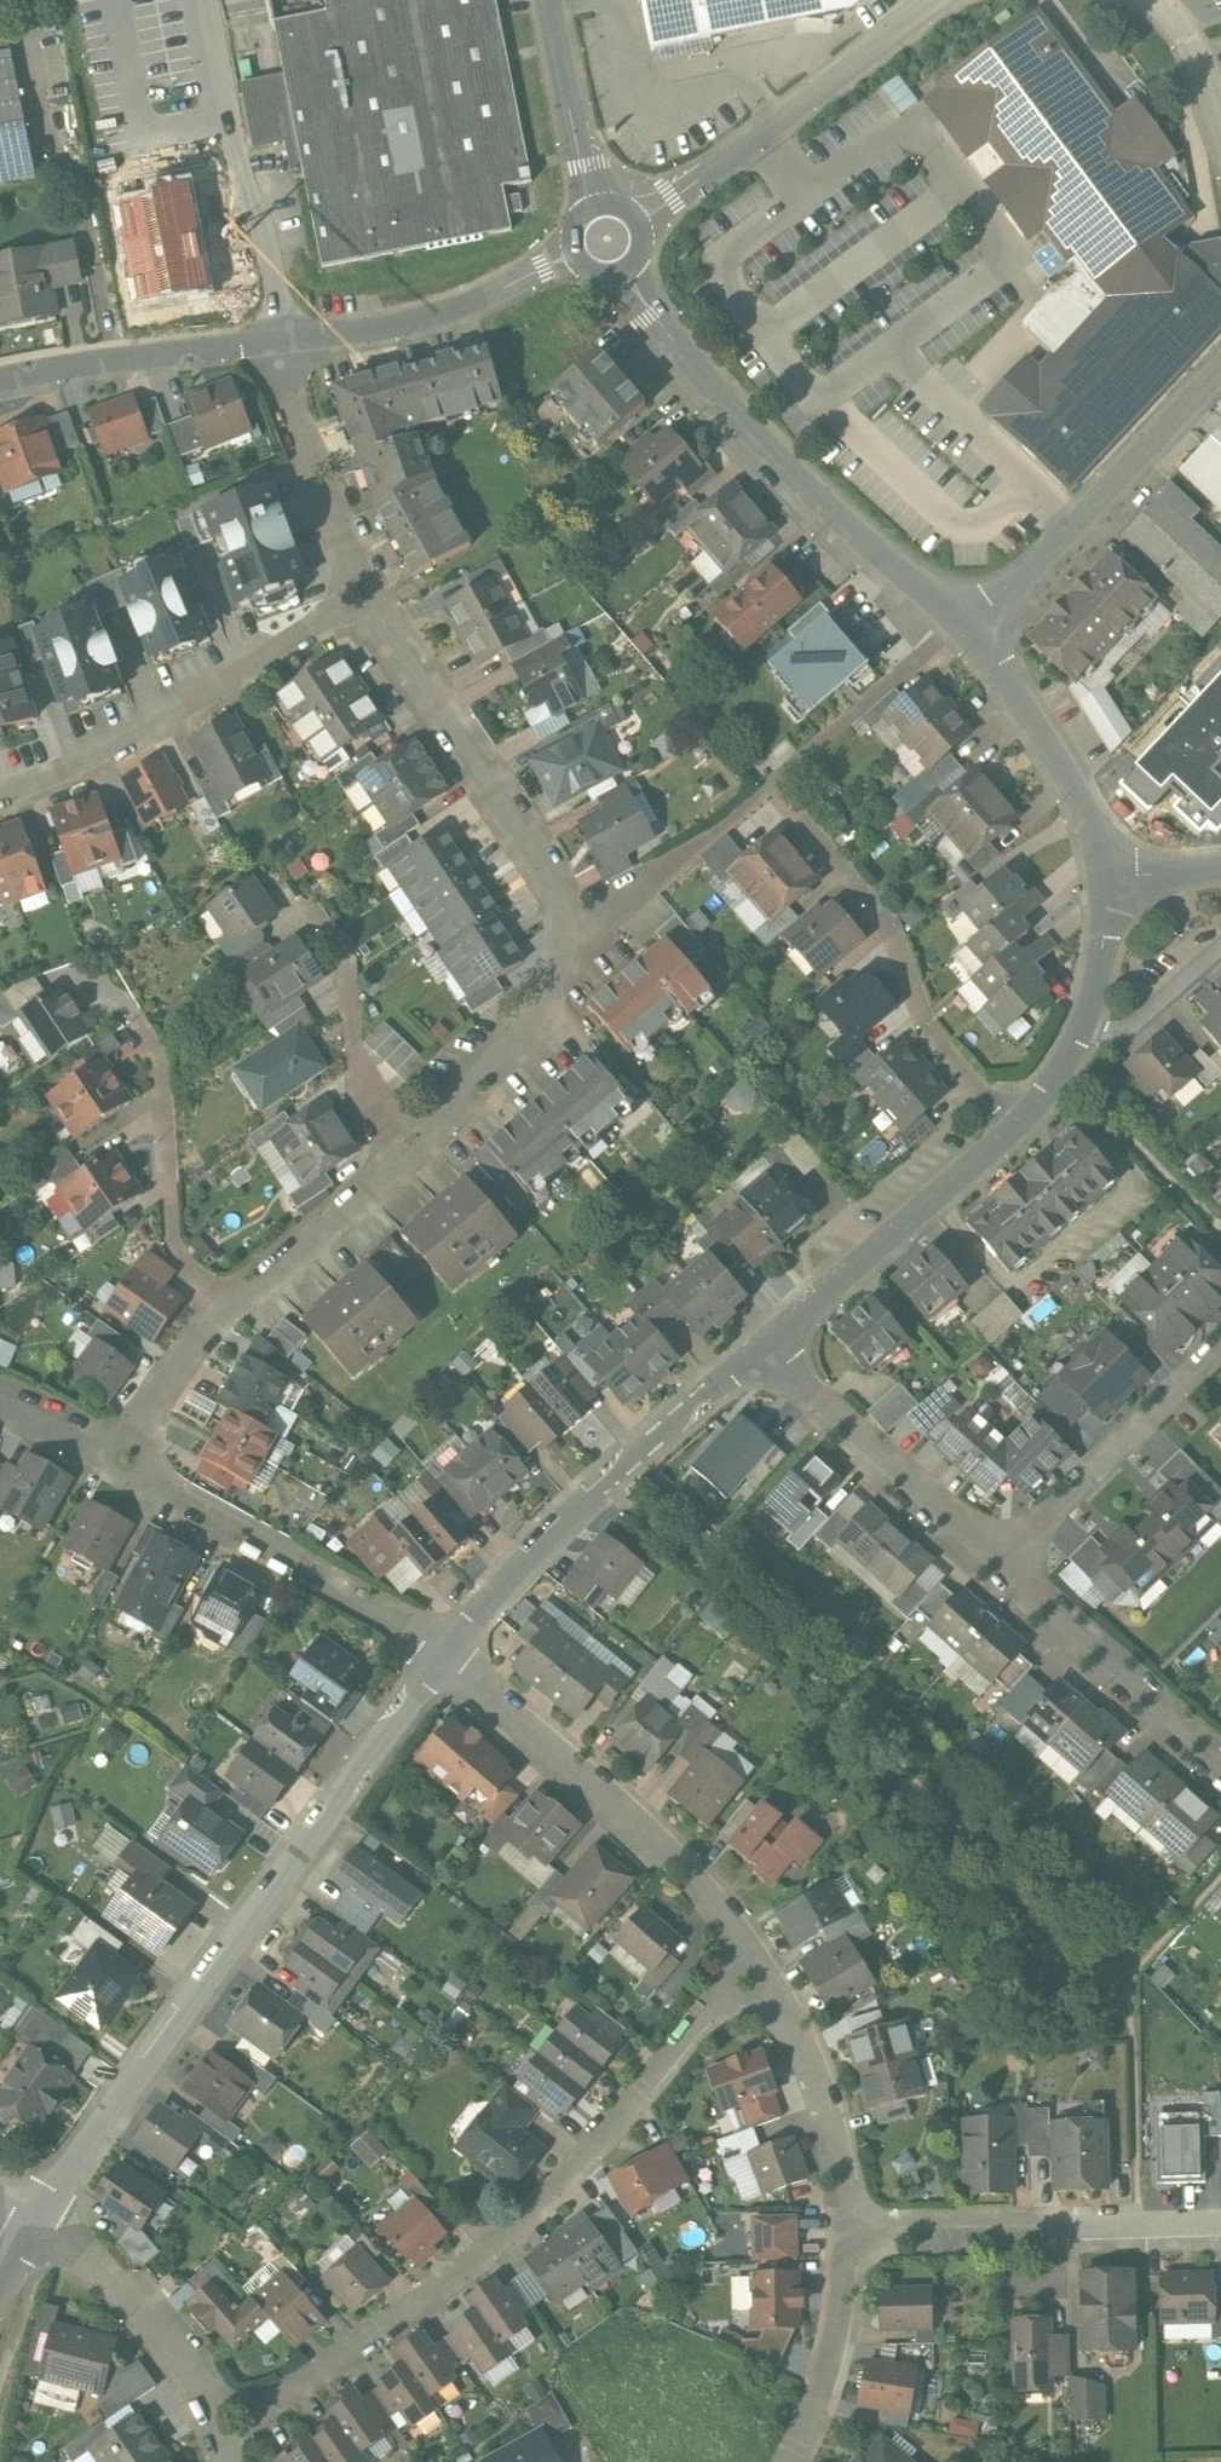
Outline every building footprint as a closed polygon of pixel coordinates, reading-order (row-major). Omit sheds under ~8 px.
[(327,12),(274,22),(322,266),(512,229),(503,186),(532,180),(496,0),(325,0),(327,12)] [(652,50),(796,23),(792,0),(641,0),(652,50)] [(796,23),(833,25),(867,0),(792,0),(796,23)] [(1115,119),(1037,13),(940,87),(941,88),(925,100),(1029,239),(1045,227),(1073,263),(1094,291),(1162,240),(1190,219),(1153,169),(1174,154),(1136,103),(1115,119)] [(0,53),(0,184),(36,177),(11,51),(0,53)] [(1094,291),(1073,263),(1048,282),(1053,289),(1052,307),(1029,330),(1054,354),(1040,368),(1027,357),(980,408),(1069,491),(1220,329),(1220,255),(1186,263),(1162,240),(1094,291)] [(44,252),(49,281),(78,275),(72,246),(44,252)] [(0,260),(0,318),(33,312),(34,318),(56,314),(49,281),(44,252),(0,260)] [(441,365),(408,374),(406,369),(422,427),(504,404),(488,351),(455,360),(453,355),(439,359),(441,365)] [(646,407),(599,354),(552,395),(566,410),(564,412),(583,434),(584,432),(598,448),(646,407)] [(406,369),(335,390),(343,413),(341,414),(345,426),(348,425),(359,457),(417,439),(414,430),(422,427),(406,369)] [(230,382),(209,391),(210,393),(201,397),(200,395),(188,399),(194,416),(207,447),(230,438),(227,429),(245,422),(230,382)] [(133,399),(91,414),(105,453),(147,438),(136,407),(133,399)] [(136,407),(147,438),(168,430),(166,427),(156,399),(136,407)] [(43,422),(55,455),(80,446),(68,412),(43,422)] [(194,416),(166,427),(168,430),(178,459),(207,447),(194,416)] [(0,436),(0,474),(7,493),(9,492),(7,487),(37,476),(39,481),(61,473),(55,455),(43,422),(42,421),(0,436)] [(1180,472),(1215,505),(1220,498),(1220,433),(1219,431),(1180,472)] [(648,452),(629,467),(631,469),(652,493),(665,494),(669,491),(676,492),(683,485),(699,471),(695,466),(668,434),(648,452)] [(359,457),(357,458),(361,470),(363,469),(375,506),(432,475),(428,465),(425,464),(417,439),(359,457)] [(627,473),(631,469),(629,467),(648,452),(638,441),(616,460),(627,473)] [(699,471),(683,485),(693,496),(716,478),(701,462),(695,466),(699,471)] [(432,475),(375,506),(414,577),(471,546),(432,475)] [(704,512),(687,527),(708,551),(755,510),(735,486),(704,512)] [(207,512),(205,513),(215,540),(222,561),(219,562),(217,567),(233,613),(240,610),(238,604),(249,600),(252,607),(296,591),(293,584),(305,580),(272,489),(207,512)] [(1191,523),(1163,497),(1124,537),(1187,597),(1175,611),(1203,637),(1220,618),(1220,551),(1191,523)] [(704,512),(695,501),(667,525),(677,537),(687,527),(704,512)] [(205,513),(207,512),(206,509),(176,520),(189,549),(189,550),(215,540),(205,513)] [(755,510),(708,551),(726,572),(727,573),(743,558),(774,532),(755,510)] [(179,563),(189,588),(204,583),(189,550),(189,549),(173,555),(177,564),(179,563)] [(754,569),(743,558),(727,573),(726,572),(710,585),(721,597),(754,569)] [(467,579),(474,591),(495,580),(496,582),(508,575),(501,561),(467,579)] [(1087,576),(1082,582),(1130,627),(1155,601),(1113,562),(1107,562),(1091,580),(1087,576)] [(179,563),(177,564),(163,569),(162,566),(144,573),(144,577),(123,585),(131,604),(134,611),(131,612),(142,640),(146,639),(153,657),(168,650),(169,655),(195,643),(193,636),(207,630),(189,588),(179,563)] [(72,589),(84,617),(93,614),(95,618),(131,604),(123,585),(118,570),(72,589)] [(801,601),(774,570),(750,591),(747,588),(737,597),(739,600),(715,621),(742,652),(801,601)] [(474,591),(448,605),(464,635),(511,610),(496,582),(495,580),(474,591)] [(1057,608),(1105,653),(1130,627),(1082,582),(1071,594),(1073,596),(1067,603),(1064,600),(1057,608)] [(1105,653),(1057,608),(1048,618),(1051,621),(1034,639),(1034,645),(1075,684),(1077,683),(1105,653)] [(511,610),(464,635),(480,665),(506,651),(527,640),(526,638),(511,610)] [(52,629),(38,634),(37,634),(46,660),(63,704),(77,698),(79,704),(105,694),(104,692),(119,686),(113,668),(116,666),(106,639),(103,640),(95,618),(93,614),(84,617),(71,622),(70,619),(51,626),(52,629)] [(870,666),(828,617),(769,668),(775,674),(772,676),(808,718),(870,666)] [(34,623),(20,628),(32,665),(46,660),(37,634),(38,634),(34,623)] [(544,629),(526,638),(527,640),(506,651),(513,664),(539,650),(551,643),(544,629)] [(551,643),(539,650),(545,663),(558,656),(559,657),(572,650),(564,636),(551,643)] [(0,650),(0,732),(35,720),(10,647),(0,650)] [(545,663),(520,677),(537,708),(550,701),(558,716),(583,702),(559,657),(558,656),(545,663)] [(339,657),(279,697),(292,717),(288,719),(305,745),(309,742),(322,762),(382,722),(339,657)] [(1207,675),(1217,685),(1128,778),(1158,806),(1171,792),(1209,828),(1220,816),(1220,661),(1207,675)] [(948,708),(926,682),(905,700),(886,717),(887,718),(908,742),(948,708)] [(1075,684),(1070,689),(1111,755),(1131,733),(1102,688),(1090,696),(1077,683),(1075,684)] [(905,700),(895,689),(862,718),(873,731),(887,718),(886,717),(905,700)] [(609,706),(571,726),(577,739),(597,728),(601,735),(620,726),(609,706)] [(948,708),(908,742),(930,768),(948,753),(970,733),(948,708)] [(253,753),(235,719),(192,742),(213,781),(224,802),(226,801),(265,780),(267,779),(253,753)] [(577,739),(534,763),(557,805),(585,790),(611,776),(612,775),(614,769),(607,756),(609,749),(601,735),(597,728),(577,739)] [(380,766),(360,779),(361,781),(376,803),(430,767),(414,743),(380,766)] [(266,746),(253,753),(267,779),(265,780),(269,786),(283,778),(266,746)] [(961,767),(948,753),(930,768),(914,779),(928,795),(939,787),(961,767)] [(360,779),(380,766),(372,754),(336,779),(345,792),(361,781),(360,779)] [(163,759),(124,780),(139,809),(150,803),(158,819),(160,818),(161,820),(173,814),(171,812),(187,804),(163,759)] [(430,767),(376,803),(391,826),(392,828),(412,814),(446,791),(430,767)] [(948,797),(930,812),(932,814),(949,835),(997,794),(978,772),(948,797)] [(618,788),(611,776),(585,790),(593,803),(599,799),(618,788)] [(206,799),(217,820),(231,812),(226,801),(224,802),(213,781),(200,788),(206,799)] [(625,785),(618,788),(599,799),(606,812),(627,800),(628,802),(633,800),(625,785)] [(948,797),(939,787),(928,795),(905,815),(916,827),(932,814),(930,812),(948,797)] [(997,794),(949,835),(968,857),(970,858),(988,842),(1017,817),(997,794)] [(99,795),(75,804),(97,867),(119,859),(121,858),(113,835),(99,795)] [(206,799),(191,806),(206,835),(221,827),(217,820),(206,799)] [(606,812),(583,824),(602,861),(603,862),(617,855),(624,857),(625,856),(633,852),(635,845),(640,843),(643,830),(628,802),(627,800),(606,812)] [(97,867),(75,804),(50,812),(65,852),(73,875),(74,875),(97,867)] [(421,826),(412,814),(392,828),(391,826),(375,836),(385,851),(407,835),(421,826)] [(0,831),(0,908),(46,891),(22,823),(0,831)] [(127,830),(113,835),(121,858),(119,859),(123,867),(139,862),(127,830)] [(415,848),(391,864),(392,865),(406,886),(455,853),(441,830),(415,848)] [(747,859),(730,874),(731,876),(750,898),(798,856),(777,833),(747,859)] [(415,848),(407,835),(385,851),(375,857),(384,870),(392,865),(391,864),(415,848)] [(731,876),(730,874),(747,859),(727,835),(701,858),(722,883),(731,876)] [(1000,855),(988,842),(970,858),(968,857),(958,867),(971,881),(1000,855)] [(77,884),(74,875),(73,875),(65,852),(51,857),(63,888),(77,884)] [(455,853),(406,886),(420,907),(470,874),(455,853)] [(632,869),(625,856),(624,857),(617,855),(603,862),(602,861),(595,864),(606,883),(632,869)] [(798,856),(750,898),(734,911),(755,934),(771,921),(788,907),(819,880),(798,856)] [(982,893),(963,909),(964,911),(983,933),(1015,906),(1025,897),(1020,892),(1024,889),(1015,878),(1011,881),(1004,873),(982,893)] [(470,874),(420,907),(434,928),(484,895),(470,874)] [(275,917),(251,881),(211,908),(232,939),(233,940),(250,928),(252,932),(254,931),(275,917)] [(982,893),(971,881),(941,906),(953,920),(964,911),(963,909),(982,893)] [(484,895),(434,928),(448,949),(448,950),(493,920),(494,920),(499,917),(484,895)] [(983,933),(969,945),(988,967),(1013,945),(1028,933),(1018,922),(1024,917),(1015,906),(983,933)] [(799,920),(788,907),(771,921),(755,934),(767,948),(782,935),(799,920)] [(815,925),(795,942),(797,944),(820,971),(832,961),(833,962),(839,962),(846,956),(847,951),(846,949),(859,938),(834,909),(815,925)] [(805,914),(799,920),(782,935),(792,948),(797,944),(795,942),(815,925),(805,914)] [(656,934),(664,943),(666,941),(684,961),(691,955),(698,955),(705,949),(676,916),(656,934)] [(493,920),(448,950),(448,949),(443,952),(458,974),(507,941),(494,920),(493,920)] [(250,928),(233,940),(232,939),(220,946),(233,965),(240,961),(264,945),(254,931),(252,932),(250,928)] [(507,941),(458,974),(472,996),(496,980),(522,963),(507,941)] [(684,961),(666,941),(664,943),(642,962),(683,1010),(689,1017),(699,1008),(696,1004),(711,992),(684,961)] [(272,958),(249,974),(272,1009),(273,1010),(297,994),(321,978),(297,942),(272,958)] [(272,958),(264,945),(240,961),(249,974),(272,958)] [(988,967),(973,980),(992,1002),(1032,968),(1038,963),(1029,952),(1023,957),(1013,945),(988,967)] [(683,1010),(642,962),(589,1008),(630,1055),(646,1042),(647,1043),(669,1025),(667,1023),(683,1010)] [(992,1002),(987,1007),(1007,1029),(1046,995),(1036,983),(1042,978),(1032,968),(992,1002)] [(34,977),(0,989),(19,1019),(23,1016),(22,1014),(48,997),(34,977)] [(843,997),(827,1011),(828,1012),(852,1040),(868,1026),(875,1026),(885,1017),(885,1011),(878,1003),(884,998),(866,977),(843,997)] [(505,994),(496,980),(472,996),(464,1002),(473,1015),(505,994)] [(1216,988),(1220,992),(1215,996),(1211,992),(1197,1004),(1212,1021),(1203,1029),(1220,1050),(1220,983),(1216,988)] [(827,1011),(843,997),(834,986),(811,1006),(821,1018),(828,1012),(827,1011)] [(48,997),(22,1014),(23,1016),(51,1059),(87,1035),(75,1016),(78,1014),(69,1001),(66,1003),(57,991),(48,997)] [(306,1008),(297,994),(273,1010),(272,1009),(259,1017),(270,1032),(276,1028),(306,1008)] [(316,1024),(306,1008),(276,1028),(284,1040),(299,1030),(301,1033),(316,1024)] [(385,1023),(365,1044),(406,1083),(426,1062),(385,1023)] [(284,1040),(242,1068),(253,1084),(251,1093),(262,1109),(324,1068),(301,1033),(299,1030),(284,1040)] [(113,1035),(82,1056),(90,1068),(104,1060),(122,1048),(113,1035)] [(1186,1063),(1162,1035),(1128,1065),(1142,1081),(1141,1087),(1146,1093),(1152,1093),(1153,1094),(1162,1086),(1172,1097),(1196,1076),(1197,1075),(1186,1063)] [(879,1062),(860,1078),(862,1080),(882,1103),(922,1069),(900,1043),(879,1062)] [(1210,1061),(1201,1050),(1186,1063),(1197,1075),(1196,1076),(1207,1089),(1220,1076),(1220,1073),(1210,1061)] [(860,1078),(879,1062),(870,1051),(844,1073),(855,1085),(862,1080),(860,1078)] [(1210,1061),(1220,1073),(1220,1051),(1210,1061)] [(633,1105),(592,1057),(540,1103),(581,1150),(596,1137),(597,1139),(619,1120),(618,1118),(633,1105)] [(90,1068),(83,1073),(79,1073),(71,1078),(70,1082),(48,1096),(62,1118),(118,1081),(104,1060),(90,1068)] [(922,1069),(882,1103),(904,1129),(923,1113),(945,1094),(922,1069)] [(118,1081),(62,1118),(77,1139),(132,1102),(118,1081)] [(293,1126),(274,1138),(274,1140),(290,1162),(342,1127),(326,1103),(293,1126)] [(581,1150),(540,1103),(487,1148),(507,1171),(528,1196),(543,1182),(545,1184),(567,1165),(565,1164),(581,1150)] [(935,1127),(923,1113),(904,1129),(894,1136),(907,1151),(935,1127)] [(274,1138),(293,1126),(285,1114),(250,1137),(258,1150),(274,1140),(274,1138)] [(342,1127),(290,1162),(305,1186),(306,1187),(326,1173),(358,1152),(342,1127)] [(1077,1133),(1023,1179),(1065,1227),(1118,1181),(1104,1165),(1105,1164),(1096,1153),(1095,1154),(1077,1133)] [(75,1160),(66,1147),(40,1164),(49,1177),(75,1160)] [(478,1162),(495,1181),(507,1171),(487,1148),(475,1159),(478,1162)] [(781,1149),(766,1162),(775,1173),(776,1173),(791,1190),(806,1177),(781,1149)] [(84,1173),(59,1189),(60,1191),(73,1211),(129,1173),(115,1152),(84,1173)] [(84,1173),(75,1160),(49,1177),(59,1191),(60,1191),(59,1189),(84,1173)] [(764,1160),(732,1187),(740,1197),(758,1182),(764,1183),(775,1173),(766,1162),(764,1160)] [(478,1162),(467,1171),(486,1193),(497,1184),(495,1181),(478,1162)] [(129,1173),(73,1211),(87,1231),(88,1232),(112,1215),(143,1195),(129,1173)] [(334,1186),(326,1173),(306,1187),(305,1186),(289,1196),(298,1211),(334,1186)] [(740,1197),(779,1242),(813,1214),(791,1190),(776,1173),(775,1173),(764,1183),(758,1182),(740,1197)] [(1023,1179),(970,1225),(988,1246),(987,1247),(996,1258),(997,1257),(1011,1273),(1065,1227),(1023,1179)] [(515,1239),(468,1184),(455,1195),(453,1192),(417,1224),(419,1226),(406,1237),(454,1292),(471,1277),(472,1271),(492,1254),(497,1254),(515,1239)] [(740,1197),(732,1187),(707,1209),(709,1210),(720,1223),(719,1224),(735,1244),(754,1264),(779,1242),(740,1197)] [(735,1244),(719,1224),(720,1223),(709,1210),(696,1221),(708,1234),(725,1253),(735,1244)] [(121,1228),(112,1215),(88,1232),(87,1231),(86,1232),(95,1245),(121,1228)] [(737,1268),(725,1253),(708,1234),(697,1243),(709,1257),(726,1277),(737,1268)] [(379,1247),(398,1268),(408,1259),(390,1237),(379,1247)] [(1154,1270),(1204,1321),(1220,1304),(1220,1276),(1213,1268),(1185,1239),(1154,1270)] [(387,1278),(398,1268),(379,1247),(368,1256),(387,1278)] [(932,1249),(894,1282),(928,1322),(966,1289),(932,1249)] [(149,1254),(137,1269),(163,1288),(174,1272),(149,1254)] [(726,1277),(709,1257),(687,1276),(725,1321),(735,1313),(731,1310),(744,1298),(726,1277)] [(1213,1268),(1220,1276),(1220,1260),(1213,1268)] [(163,1288),(137,1269),(120,1292),(123,1295),(111,1311),(153,1342),(182,1302),(163,1288)] [(1154,1270),(1122,1300),(1150,1328),(1173,1351),(1204,1321),(1154,1270)] [(354,1279),(347,1285),(392,1340),(399,1341),(416,1325),(368,1271),(356,1281),(354,1279)] [(725,1321),(687,1276),(666,1294),(665,1295),(683,1317),(700,1336),(713,1325),(716,1329),(725,1321)] [(669,1329),(683,1317),(665,1295),(666,1294),(655,1282),(640,1296),(669,1329)] [(347,1285),(325,1303),(372,1358),(392,1340),(347,1285)] [(1023,1317),(1004,1295),(971,1323),(990,1345),(1023,1317)] [(658,1339),(669,1329),(640,1296),(628,1306),(639,1320),(640,1318),(658,1339)] [(872,1301),(834,1333),(869,1373),(906,1341),(872,1301)] [(325,1303),(317,1310),(319,1313),(307,1324),(354,1378),(372,1363),(372,1358),(325,1303)] [(658,1339),(640,1318),(639,1320),(614,1341),(649,1381),(675,1359),(658,1339)] [(266,1342),(285,1357),(289,1361),(306,1337),(284,1320),(266,1342)] [(98,1343),(123,1361),(134,1346),(99,1321),(88,1337),(97,1344),(98,1343)] [(1116,1345),(1096,1325),(1074,1347),(1124,1399),(1147,1377),(1136,1365),(1116,1345)] [(1150,1328),(1140,1339),(1151,1351),(1162,1362),(1173,1351),(1150,1328)] [(1116,1345),(1136,1365),(1151,1351),(1140,1339),(1132,1331),(1116,1345)] [(249,1359),(276,1374),(285,1357),(266,1342),(261,1339),(249,1359)] [(649,1381),(614,1341),(590,1361),(589,1363),(606,1383),(624,1403),(649,1381)] [(123,1361),(98,1343),(97,1344),(72,1378),(105,1403),(131,1367),(123,1361)] [(1124,1399),(1074,1347),(1051,1369),(1061,1379),(1090,1409),(1102,1421),(1124,1399)] [(595,1392),(606,1383),(589,1363),(590,1361),(579,1348),(567,1359),(589,1385),(595,1392)] [(249,1359),(246,1358),(233,1381),(276,1405),(289,1381),(276,1374),(249,1359)] [(578,1395),(589,1385),(567,1359),(555,1368),(578,1395)] [(578,1395),(555,1368),(532,1388),(567,1429),(591,1409),(578,1395)] [(1052,1415),(1067,1431),(1090,1409),(1061,1379),(1038,1401),(1052,1415)] [(276,1405),(233,1381),(220,1406),(233,1413),(263,1429),(276,1405)] [(919,1406),(900,1384),(868,1413),(886,1435),(907,1417),(919,1406)] [(567,1429),(532,1388),(509,1408),(512,1412),(539,1443),(544,1449),(567,1429)] [(919,1406),(907,1417),(926,1439),(948,1420),(939,1409),(950,1400),(940,1389),(919,1406)] [(528,1452),(539,1443),(512,1412),(500,1421),(502,1424),(523,1448),(528,1452)] [(263,1429),(233,1413),(219,1437),(262,1460),(276,1436),(263,1429)] [(1007,1446),(971,1414),(954,1432),(953,1431),(937,1448),(991,1496),(1003,1483),(1012,1482),(1025,1495),(1068,1453),(1062,1447),(1041,1426),(1035,1419),(1007,1446)] [(776,1447),(740,1415),(692,1469),(727,1500),(747,1479),(776,1447)] [(1052,1415),(1041,1426),(1062,1447),(1072,1436),(1067,1431),(1052,1415)] [(512,1457),(523,1448),(502,1424),(492,1433),(512,1457)] [(1220,1427),(1220,1426),(1209,1436),(1220,1448),(1220,1427)] [(512,1457),(492,1433),(470,1452),(504,1492),(526,1473),(512,1457)] [(262,1460),(219,1437),(206,1460),(235,1476),(249,1484),(262,1460)] [(788,1458),(776,1447),(747,1479),(759,1490),(788,1458)] [(1171,1486),(1180,1495),(1189,1486),(1190,1486),(1203,1474),(1181,1451),(1158,1474),(1170,1487),(1171,1486)] [(482,1511),(504,1492),(470,1452),(448,1471),(482,1511)] [(840,1482),(810,1455),(762,1508),(792,1536),(817,1510),(840,1482)] [(28,1457),(12,1485),(0,1506),(0,1507),(2,1509),(35,1527),(45,1524),(70,1480),(28,1457)] [(235,1476),(206,1460),(199,1474),(228,1490),(235,1476)] [(472,1520),(482,1511),(448,1471),(437,1481),(460,1507),(472,1520)] [(449,1517),(460,1507),(437,1481),(431,1474),(420,1484),(433,1501),(435,1499),(449,1517)] [(12,1485),(0,1478),(0,1506),(12,1485)] [(1189,1486),(1180,1495),(1171,1486),(1170,1487),(1160,1496),(1164,1500),(1151,1512),(1156,1517),(1146,1528),(1177,1560),(1197,1540),(1189,1532),(1212,1509),(1190,1486),(1189,1486)] [(433,1501),(413,1519),(447,1559),(470,1540),(449,1517),(435,1499),(433,1501)] [(131,1525),(88,1502),(63,1548),(106,1572),(131,1525)] [(900,1535),(869,1508),(853,1526),(839,1542),(841,1543),(869,1569),(900,1535)] [(792,1536),(788,1541),(800,1552),(814,1536),(829,1520),(817,1510),(792,1536)] [(832,1553),(841,1543),(839,1542),(853,1526),(837,1512),(814,1536),(832,1553)] [(391,1537),(377,1521),(351,1544),(380,1579),(406,1556),(425,1578),(447,1559),(413,1519),(391,1537)] [(133,1553),(146,1560),(158,1538),(160,1539),(164,1532),(149,1523),(133,1553)] [(1146,1528),(1135,1538),(1130,1533),(1117,1545),(1114,1542),(1104,1551),(1103,1552),(1112,1561),(1103,1570),(1104,1571),(1126,1593),(1149,1571),(1157,1579),(1177,1560),(1146,1528)] [(930,1562),(900,1535),(869,1569),(899,1595),(900,1596),(914,1580),(930,1562)] [(642,1567),(603,1536),(577,1568),(579,1570),(606,1591),(616,1599),(642,1567)] [(160,1539),(158,1538),(146,1560),(123,1601),(159,1620),(161,1621),(171,1603),(196,1559),(160,1539)] [(1112,1561),(1103,1552),(1104,1551),(1092,1538),(1069,1560),(1091,1583),(1104,1571),(1103,1570),(1112,1561)] [(236,1572),(230,1568),(223,1570),(196,1619),(199,1626),(205,1629),(212,1627),(213,1625),(234,1637),(235,1637),(249,1612),(261,1591),(259,1585),(253,1581),(247,1583),(238,1578),(236,1572)] [(606,1591),(579,1570),(564,1588),(591,1610),(606,1591)] [(118,1579),(106,1572),(89,1602),(101,1609),(118,1579)] [(931,1596),(914,1580),(900,1596),(899,1595),(891,1605),(908,1620),(917,1611),(931,1596)] [(941,1585),(931,1596),(917,1611),(931,1624),(955,1597),(941,1585)] [(994,1619),(961,1590),(955,1597),(931,1624),(929,1626),(961,1655),(994,1619)] [(184,1611),(171,1603),(161,1621),(159,1620),(151,1637),(165,1645),(184,1611)] [(267,1622),(249,1612),(235,1637),(234,1637),(227,1650),(245,1660),(267,1622)] [(534,1647),(550,1628),(551,1629),(556,1624),(542,1612),(521,1637),(534,1647)] [(1026,1648),(994,1619),(961,1655),(994,1684),(996,1681),(1019,1655),(1026,1648)] [(551,1629),(550,1628),(534,1647),(516,1669),(537,1687),(540,1683),(549,1691),(579,1653),(551,1629)] [(366,1670),(323,1639),(296,1676),(313,1689),(303,1703),(308,1707),(308,1706),(332,1724),(335,1727),(354,1701),(347,1696),(366,1670)] [(607,1676),(579,1653),(549,1691),(558,1698),(555,1702),(576,1719),(594,1696),(609,1677),(607,1676)] [(1034,1669),(1019,1655),(996,1681),(1010,1695),(1034,1669)] [(671,1674),(658,1664),(641,1686),(652,1694),(648,1699),(666,1713),(682,1693),(666,1680),(671,1674)] [(609,1677),(594,1696),(607,1706),(627,1682),(613,1670),(607,1676),(609,1677)] [(1035,1711),(1054,1689),(1034,1672),(1014,1693),(1035,1711)] [(1035,1711),(1024,1723),(1050,1745),(1056,1738),(1085,1706),(1059,1684),(1054,1689),(1035,1711)] [(648,1699),(612,1744),(627,1756),(631,1759),(644,1769),(648,1772),(669,1747),(684,1727),(679,1723),(666,1713),(648,1699)] [(1085,1706),(1056,1738),(1067,1749),(1063,1754),(1082,1771),(1084,1772),(1103,1751),(1107,1754),(1108,1752),(1124,1735),(1111,1724),(1108,1728),(1100,1721),(1103,1717),(1102,1716),(1099,1719),(1085,1706)] [(308,1707),(297,1722),(320,1739),(332,1724),(308,1707)] [(684,1727),(669,1747),(682,1757),(710,1724),(692,1709),(679,1723),(684,1727)] [(290,1722),(276,1712),(255,1742),(297,1772),(320,1739),(297,1722),(290,1722)] [(466,1737),(452,1724),(422,1758),(435,1769),(438,1765),(451,1776),(445,1784),(465,1801),(477,1787),(491,1800),(504,1784),(496,1777),(506,1765),(480,1743),(474,1750),(463,1740),(466,1737)] [(710,1724),(682,1757),(694,1767),(705,1753),(707,1755),(723,1735),(710,1724)] [(271,1807),(297,1772),(255,1742),(230,1777),(240,1784),(271,1807)] [(1119,1762),(1108,1752),(1107,1754),(1103,1751),(1084,1772),(1082,1771),(1074,1781),(1090,1795),(1095,1790),(1119,1762)] [(707,1755),(705,1753),(694,1767),(671,1796),(708,1826),(742,1784),(707,1755)] [(1181,1787),(1145,1755),(1130,1771),(1113,1791),(1115,1792),(1106,1800),(1096,1812),(1106,1821),(1113,1813),(1138,1835),(1149,1823),(1181,1787)] [(1120,1761),(1119,1762),(1095,1790),(1106,1800),(1115,1792),(1113,1791),(1130,1771),(1120,1761)] [(191,1802),(192,1800),(209,1812),(223,1793),(187,1768),(172,1789),(191,1802)] [(262,1821),(271,1807),(240,1784),(231,1796),(262,1821)] [(519,1797),(504,1784),(491,1800),(479,1814),(493,1827),(502,1816),(519,1797)] [(1181,1787),(1149,1823),(1180,1851),(1172,1860),(1191,1877),(1215,1849),(1199,1834),(1215,1817),(1181,1787)] [(556,1811),(539,1796),(513,1826),(504,1836),(506,1837),(527,1856),(532,1851),(545,1863),(577,1826),(557,1809),(556,1811)] [(209,1812),(192,1800),(191,1802),(187,1807),(180,1809),(174,1817),(175,1823),(181,1827),(167,1848),(189,1864),(196,1863),(213,1875),(215,1871),(222,1870),(228,1862),(227,1855),(241,1836),(209,1812)] [(720,1835),(731,1844),(759,1810),(747,1801),(720,1835)] [(52,1806),(58,1832),(78,1828),(72,1802),(52,1806)] [(782,1818),(764,1804),(759,1810),(731,1844),(730,1846),(748,1861),(751,1857),(761,1865),(755,1873),(771,1885),(792,1860),(800,1867),(821,1840),(797,1821),(789,1830),(779,1822),(782,1818)] [(513,1826),(502,1816),(493,1827),(479,1842),(492,1853),(506,1837),(504,1836),(513,1826)] [(117,1867),(134,1880),(139,1872),(157,1885),(170,1868),(135,1842),(117,1867)] [(423,1896),(356,1847),(333,1879),(353,1893),(345,1903),(375,1925),(383,1915),(388,1919),(388,1918),(401,1927),(423,1896)] [(567,1881),(552,1898),(560,1905),(589,1930),(632,1880),(596,1848),(567,1881)] [(157,1885),(139,1872),(134,1880),(108,1915),(160,1953),(191,1910),(157,1885)] [(567,1881),(557,1872),(528,1905),(546,1920),(560,1905),(552,1898),(567,1881)] [(832,1885),(780,1917),(787,1928),(785,1929),(795,1947),(822,1931),(849,1914),(832,1885)] [(366,1937),(375,1925),(345,1903),(336,1916),(350,1926),(366,1937)] [(822,1931),(830,1943),(842,1937),(866,1922),(857,1909),(849,1914),(822,1931)] [(679,1941),(644,1911),(619,1940),(652,1969),(653,1970),(668,1954),(679,1941)] [(73,1939),(93,1953),(98,1946),(114,1958),(123,1945),(88,1919),(73,1939)] [(340,1939),(318,1922),(306,1925),(302,1930),(303,1937),(299,1942),(355,1982),(363,1972),(362,1965),(367,1957),(341,1938),(340,1939)] [(350,1926),(341,1938),(367,1957),(374,1956),(380,1948),(366,1937),(350,1926)] [(811,1971),(849,1949),(842,1937),(830,1943),(804,1959),(811,1971)] [(355,1982),(299,1942),(295,1947),(289,1948),(285,1953),(287,1966),(309,1982),(309,1983),(335,2002),(340,1994),(347,1993),(355,1982)] [(114,1958),(98,1946),(93,1953),(62,1996),(77,2006),(74,2010),(100,2029),(138,1976),(114,1958)] [(811,1971),(808,1973),(814,1983),(817,1981),(833,2008),(873,1984),(861,1964),(863,1956),(859,1949),(851,1947),(849,1949),(811,1971)] [(679,1963),(668,1954),(653,1970),(652,1969),(643,1981),(655,1991),(679,1963)] [(300,1995),(330,2017),(336,2009),(335,2002),(309,1983),(300,1995)] [(6,2010),(10,1988),(0,1986),(0,2009),(6,2010)] [(287,2006),(260,1986),(252,1996),(248,1997),(244,2002),(244,2007),(230,2027),(245,2038),(273,2059),(275,2060),(305,2019),(287,2006)] [(298,1993),(287,2006),(305,2019),(313,2025),(312,2027),(325,2035),(336,2021),(330,2017),(300,1995),(298,1993)] [(13,2036),(30,2049),(72,2079),(93,2051),(34,2008),(13,2036)] [(590,2021),(577,2010),(558,2034),(601,2068),(620,2044),(616,2041),(590,2021)] [(599,2010),(590,2021),(616,2041),(625,2030),(599,2010)] [(849,2020),(853,2036),(885,2027),(880,2011),(849,2020)] [(853,2036),(849,2037),(854,2057),(856,2056),(861,2073),(859,2073),(859,2074),(915,2059),(904,2021),(885,2027),(853,2036)] [(601,2068),(558,2034),(540,2056),(583,2090),(601,2068)] [(242,2054),(264,2070),(273,2059),(245,2038),(236,2050),(242,2054)] [(30,2049),(0,2091),(0,2105),(35,2130),(48,2112),(51,2114),(64,2096),(61,2094),(72,2079),(30,2049)] [(242,2054),(231,2070),(253,2086),(252,2088),(265,2098),(278,2081),(264,2070),(242,2054)] [(231,2070),(210,2055),(184,2090),(209,2108),(227,2122),(252,2088),(253,2086),(231,2070)] [(746,2060),(741,2058),(734,2061),(731,2065),(711,2073),(721,2101),(732,2105),(742,2102),(772,2091),(774,2091),(761,2055),(746,2060)] [(583,2090),(540,2056),(522,2080),(536,2091),(561,2111),(565,2114),(583,2090)] [(915,2059),(859,2074),(860,2076),(861,2075),(866,2092),(864,2092),(870,2112),(874,2110),(906,2101),(926,2096),(915,2059)] [(518,2134),(537,2111),(527,2102),(508,2087),(490,2110),(518,2134)] [(552,2122),(561,2111),(536,2091),(527,2102),(537,2111),(552,2122)] [(772,2091),(742,2102),(752,2129),(781,2118),(772,2091)] [(911,2117),(906,2101),(874,2110),(880,2127),(911,2117)] [(1029,2148),(1028,2111),(1027,2104),(1010,2104),(1010,2121),(1012,2121),(1012,2148),(1029,2148)] [(227,2122),(209,2108),(200,2120),(217,2132),(231,2142),(233,2144),(242,2132),(227,2122)] [(182,2124),(160,2109),(136,2141),(175,2170),(198,2139),(199,2137),(182,2125),(182,2124)] [(518,2134),(490,2110),(471,2133),(484,2143),(473,2158),(476,2160),(477,2168),(485,2168),(490,2172),(491,2180),(499,2179),(502,2181),(505,2176),(515,2184),(523,2173),(521,2171),(538,2150),(518,2134)] [(1050,2110),(1028,2111),(1029,2148),(1029,2155),(1055,2154),(1054,2124),(1050,2125),(1050,2110)] [(199,2137),(198,2139),(207,2145),(217,2132),(200,2120),(191,2113),(182,2125),(199,2137)] [(1086,2114),(1081,2119),(1081,2124),(1054,2124),(1055,2154),(1056,2190),(1107,2189),(1106,2119),(1100,2114),(1086,2114)] [(1204,2118),(1156,2119),(1158,2185),(1206,2183),(1204,2118)] [(1010,2121),(965,2122),(966,2194),(1013,2193),(1012,2148),(1012,2121),(1010,2121)] [(760,2150),(752,2129),(719,2141),(726,2163),(751,2153),(760,2150)] [(221,2155),(231,2142),(217,2132),(207,2145),(221,2155)] [(371,2169),(389,2153),(370,2133),(351,2149),(371,2169)] [(760,2150),(751,2153),(766,2194),(807,2179),(792,2138),(760,2150)] [(670,2145),(610,2178),(630,2214),(637,2216),(647,2210),(649,2203),(690,2181),(670,2145)] [(336,2166),(336,2161),(330,2161),(313,2176),(328,2193),(335,2187),(330,2180),(341,2170),(336,2166)] [(163,2197),(120,2166),(100,2195),(109,2202),(106,2207),(133,2225),(140,2230),(140,2229),(163,2197)] [(417,2203),(438,2226),(449,2216),(419,2182),(408,2192),(417,2203)] [(300,2220),(316,2205),(302,2190),(286,2204),(300,2220)] [(417,2203),(404,2215),(400,2210),(379,2228),(404,2257),(408,2253),(418,2265),(419,2265),(425,2259),(421,2255),(445,2234),(438,2226),(417,2203)] [(604,2246),(586,2220),(579,2218),(571,2224),(570,2231),(556,2240),(586,2283),(590,2288),(604,2278),(607,2278),(607,2277),(612,2278),(617,2274),(619,2270),(620,2270),(620,2268),(640,2254),(624,2231),(604,2246)] [(797,2260),(796,2218),(767,2218),(768,2232),(753,2233),(753,2261),(797,2260)] [(140,2229),(140,2230),(133,2225),(118,2246),(133,2264),(142,2265),(144,2268),(161,2254),(140,2229)] [(357,2248),(371,2264),(382,2254),(364,2233),(353,2243),(357,2248)] [(556,2240),(527,2261),(534,2271),(551,2296),(556,2304),(586,2283),(556,2240)] [(371,2264),(357,2248),(324,2279),(354,2313),(388,2283),(371,2264)] [(282,2277),(295,2291),(306,2281),(282,2254),(270,2265),(281,2278),(282,2277)] [(188,2284),(198,2296),(214,2281),(219,2286),(230,2276),(216,2260),(188,2284)] [(534,2271),(513,2285),(531,2311),(551,2296),(534,2271)] [(1133,2273),(1082,2274),(1084,2351),(1104,2351),(1104,2366),(1109,2370),(1126,2370),(1131,2365),(1131,2350),(1135,2350),(1133,2273)] [(796,2275),(754,2276),(754,2279),(739,2279),(734,2283),(735,2307),(739,2311),(755,2310),(755,2328),(761,2328),(797,2327),(796,2309),(800,2308),(802,2306),(802,2297),(800,2294),(796,2294),(796,2275)] [(1213,2276),(1162,2277),(1163,2323),(1166,2323),(1166,2317),(1180,2317),(1181,2323),(1212,2322),(1214,2322),(1213,2296),(1213,2276)] [(295,2291),(282,2277),(281,2278),(254,2302),(268,2318),(294,2347),(322,2321),(295,2291)] [(219,2286),(214,2281),(198,2296),(189,2304),(213,2331),(216,2328),(235,2348),(254,2332),(251,2328),(264,2316),(267,2320),(268,2318),(254,2302),(250,2298),(239,2308),(219,2286)] [(513,2285),(501,2293),(519,2319),(531,2311),(513,2285)] [(501,2293),(496,2286),(472,2303),(480,2315),(502,2347),(527,2329),(519,2319),(501,2293)] [(931,2290),(880,2291),(881,2330),(932,2329),(931,2290)] [(1213,2296),(1214,2322),(1212,2322),(1212,2340),(1220,2340),(1220,2296),(1213,2296)] [(41,2380),(55,2327),(59,2309),(43,2306),(24,2377),(41,2380)] [(480,2315),(456,2332),(474,2358),(486,2376),(511,2358),(502,2347),(480,2315)] [(1033,2324),(1028,2320),(1021,2320),(1016,2325),(1016,2345),(1011,2351),(1012,2358),(1016,2362),(1017,2389),(1051,2388),(1050,2378),(1049,2338),(1049,2329),(1034,2329),(1033,2324)] [(91,2338),(78,2334),(79,2333),(55,2327),(41,2380),(101,2396),(108,2369),(115,2342),(92,2336),(91,2338)] [(797,2327),(761,2328),(762,2335),(760,2341),(743,2341),(738,2354),(777,2372),(797,2327)] [(456,2332),(444,2341),(462,2366),(474,2358),(456,2332)] [(1069,2337),(1049,2338),(1050,2378),(1070,2377),(1069,2337)] [(432,2349),(425,2339),(400,2356),(408,2368),(431,2399),(455,2382),(449,2374),(432,2349)] [(444,2341),(432,2349),(449,2374),(462,2366),(444,2341)] [(122,2373),(108,2369),(101,2396),(98,2405),(111,2418),(155,2388),(137,2363),(122,2373)] [(910,2371),(867,2363),(859,2406),(881,2410),(903,2413),(910,2371)] [(431,2399),(408,2368),(384,2385),(402,2411),(414,2428),(439,2411),(431,2399)] [(1104,2387),(1070,2377),(1071,2421),(1104,2421),(1104,2387)] [(384,2385),(372,2394),(390,2419),(402,2411),(384,2385)] [(361,2402),(352,2389),(341,2397),(345,2402),(330,2412),(334,2419),(361,2455),(386,2438),(361,2402)] [(372,2394),(361,2402),(386,2438),(398,2430),(390,2419),(372,2394)] [(540,2436),(545,2445),(573,2430),(552,2394),(527,2411),(540,2436)] [(903,2413),(881,2410),(879,2424),(907,2429),(910,2415),(903,2413)] [(91,2449),(93,2452),(100,2461),(150,2461),(163,2453),(139,2417),(111,2436),(91,2449)] [(334,2419),(324,2426),(327,2431),(312,2441),(312,2442),(327,2461),(366,2461),(361,2455),(334,2419)] [(111,2436),(104,2423),(64,2450),(72,2461),(76,2461),(93,2452),(91,2449),(111,2436)] [(312,2442),(312,2441),(309,2436),(297,2445),(301,2450),(289,2458),(285,2453),(284,2454),(289,2461),(327,2461),(312,2442)] [(493,2461),(554,2461),(545,2445),(540,2436),(493,2461)] [(883,2439),(864,2461),(909,2461),(883,2439)] [(150,2461),(169,2461),(163,2453),(150,2461)]
